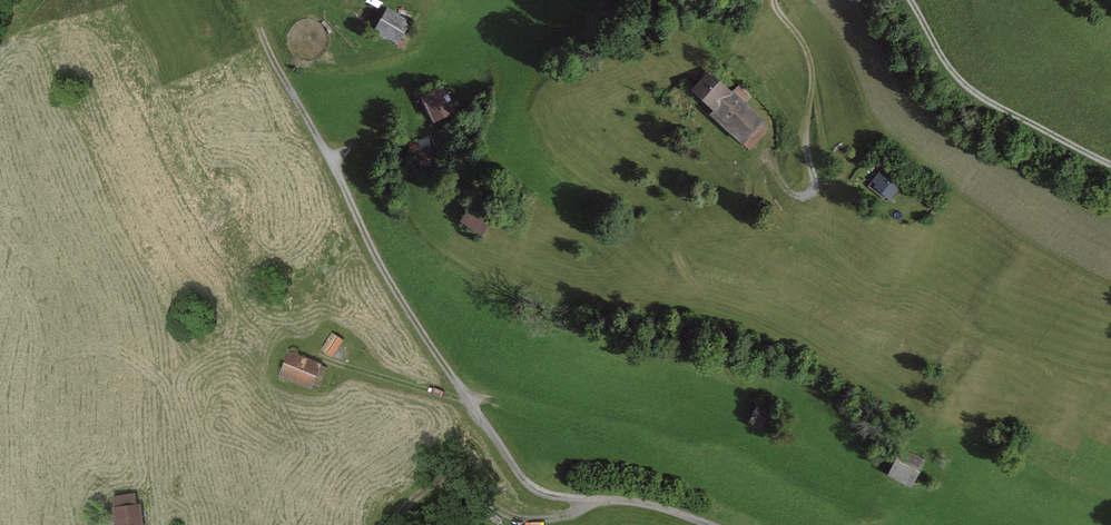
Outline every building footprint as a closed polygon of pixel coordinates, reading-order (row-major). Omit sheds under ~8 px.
[(411,23),(387,8),(374,30),(396,43),(395,45),(402,49),(408,39),(403,36),(411,23)] [(714,110),(732,91),(709,71),(691,90),(714,110)] [(714,110),(710,115),(743,145),(744,144),(762,124),(766,120),(746,102),(751,96),(739,85),(734,90),(733,89),(732,91),(714,110)] [(443,86),(421,97),(433,123),(456,112),(443,86)] [(762,124),(744,144),(750,150),(767,132),(766,129),(763,124),(762,124)] [(417,153),(421,169),(438,165),(434,145),(422,148),(423,152),(417,153)] [(881,169),(868,187),(887,202),(889,199),(890,200),(902,185),(881,169)] [(472,203),(460,221),(482,236),(494,217),(472,203)] [(343,340),(331,333),(320,350),(332,358),(343,340)] [(289,350),(278,377),(311,390),(313,385),(319,387),(327,368),(321,365),(321,363),(289,350)] [(757,404),(749,422),(770,431),(778,413),(757,404)] [(902,448),(888,476),(913,487),(926,460),(902,448)] [(111,507),(114,524),(143,524),(140,504),(137,504),(135,493),(112,497),(113,507),(111,507)]
